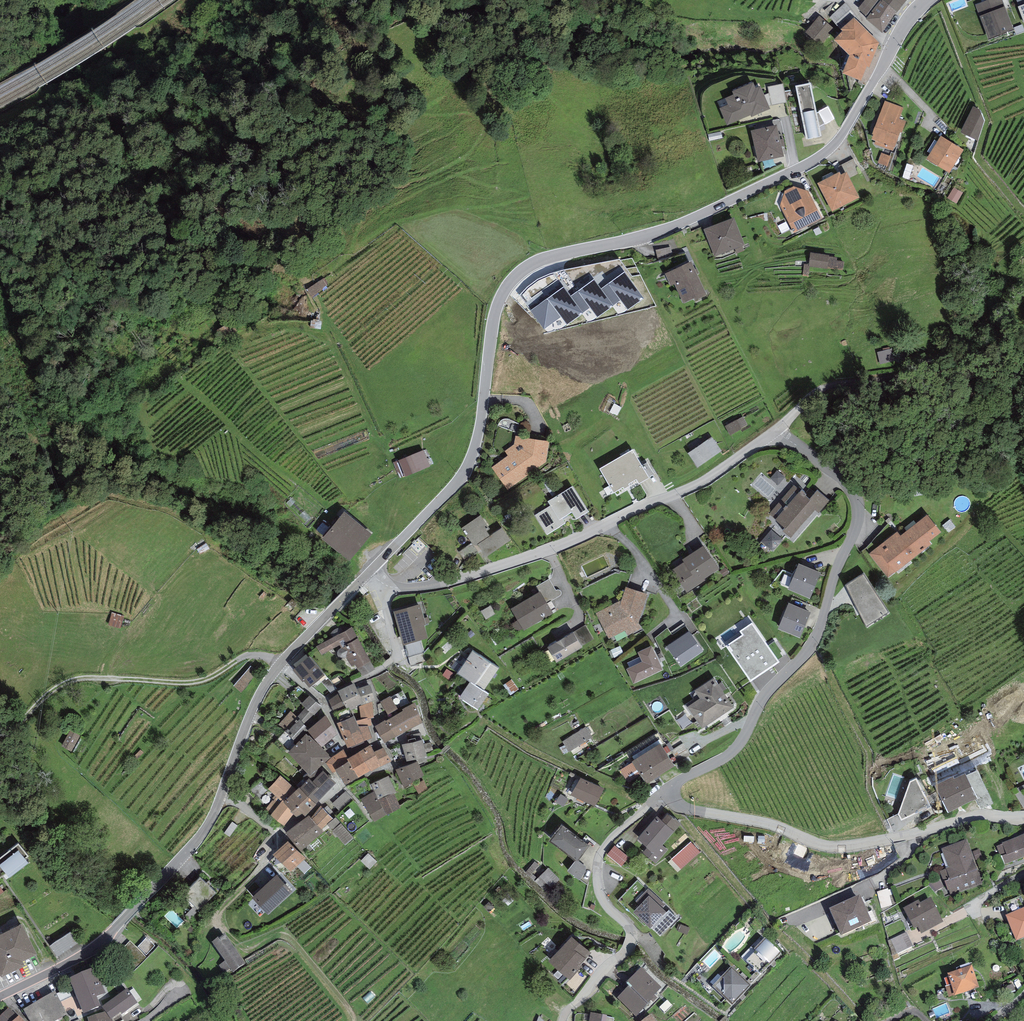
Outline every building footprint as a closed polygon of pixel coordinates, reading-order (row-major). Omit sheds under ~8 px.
[(883,0),(864,0),(858,9),(867,17),(865,19),(882,33),(897,12),(883,0)] [(897,12),(902,5),(896,0),(883,0),(897,12)] [(975,5),(989,40),(1015,30),(1003,0),(987,0),(975,5)] [(834,29),(819,16),(805,32),(820,45),(834,29)] [(843,31),(834,39),(849,55),(842,73),(861,81),(867,67),(869,67),(879,42),(854,17),(841,29),(843,31)] [(720,108),(727,125),(751,115),(751,116),(770,109),(760,86),(756,88),(753,82),(732,91),(733,94),(725,98),(728,104),(720,108)] [(783,83),(768,86),(771,105),(787,102),(783,83)] [(811,83),(796,86),(806,138),(821,135),(811,83)] [(903,108),(885,101),(872,134),(874,134),(872,140),(875,141),(874,144),(893,151),(900,132),(901,132),(906,121),(899,119),(903,108)] [(980,109),(973,106),(960,132),(977,140),(985,121),(980,109)] [(777,125),(751,130),(759,162),(784,156),(777,125)] [(940,135),(926,159),(950,173),(964,149),(940,135)] [(920,180),(935,188),(941,179),(912,162),(904,176),(918,184),(920,180)] [(839,172),(818,183),(832,211),(860,197),(846,172),(841,174),(839,172)] [(794,186),(785,191),(780,206),(794,233),(822,217),(808,191),(794,186)] [(733,217),(703,229),(714,256),(744,244),(733,217)] [(691,261),(665,273),(671,286),(674,284),(683,303),(694,298),(695,301),(707,295),(691,261)] [(324,270),(303,279),(307,287),(328,278),(324,270)] [(644,298),(624,272),(601,289),(614,306),(621,301),(628,310),(644,298)] [(598,318),(614,306),(601,289),(593,279),(571,296),(583,313),(590,308),(598,318)] [(312,296),(329,287),(325,280),(308,289),(312,296)] [(583,313),(571,296),(564,287),(531,311),(544,329),(561,317),(567,325),(583,313)] [(550,441),(515,436),(515,444),(505,450),(508,455),(492,467),(508,490),(546,462),(550,441)] [(712,437),(688,454),(698,469),(722,452),(712,437)] [(431,466),(423,449),(398,460),(399,461),(393,463),(400,478),(405,476),(405,477),(431,466)] [(632,450),(600,469),(617,496),(648,477),(632,450)] [(798,488),(794,485),(769,514),(785,527),(782,531),(791,537),(815,510),(819,513),(829,500),(817,490),(810,499),(806,495),(807,493),(799,487),(798,488)] [(550,506),(535,515),(547,534),(565,523),(562,518),(574,511),(578,518),(588,511),(572,486),(548,501),(550,506)] [(344,512),(322,539),(349,561),(372,534),(344,512)] [(481,515),(462,528),(473,545),(478,545),(486,557),(510,540),(502,528),(490,535),(487,531),(490,529),(481,515)] [(941,532),(927,515),(900,535),(897,531),(869,554),(888,578),(931,544),(929,541),(941,532)] [(782,539),(771,529),(761,541),(773,551),(782,539)] [(703,545),(682,559),(684,562),(672,570),(687,592),(705,580),(704,578),(719,568),(703,545)] [(821,573),(799,563),(788,589),(810,599),(821,573)] [(864,573),(845,585),(866,626),(888,611),(864,573)] [(536,586),(539,592),(541,591),(547,603),(559,596),(560,596),(560,595),(561,594),(561,593),(561,592),(561,591),(560,590),(559,590),(558,590),(557,590),(556,590),(549,579),(536,586)] [(648,594),(625,587),(621,600),(596,613),(609,639),(625,630),(628,636),(641,629),(638,623),(648,594)] [(539,592),(511,608),(517,620),(512,624),(517,632),(523,629),(523,630),(553,613),(547,603),(541,591),(539,592)] [(811,612),(789,602),(778,629),(800,638),(811,612)] [(420,604),(394,611),(403,645),(428,638),(424,625),(426,625),(420,604)] [(114,612),(110,625),(123,629),(127,616),(114,612)] [(779,662),(752,622),(739,631),(742,635),(726,646),(751,682),(779,662)] [(585,625),(573,632),(581,646),(594,638),(585,625)] [(352,627),(316,646),(321,655),(340,645),(341,648),(340,648),(339,649),(338,651),(337,652),(337,654),(338,655),(339,657),(340,657),(342,658),(343,658),(345,657),(346,656),(352,666),(355,665),(358,669),(358,668),(371,661),(352,627)] [(689,631),(666,647),(680,667),(703,652),(689,631)] [(573,632),(547,647),(557,663),(582,647),(581,646),(573,632)] [(642,662),(626,669),(633,683),(663,670),(652,645),(637,652),(642,662)] [(472,649),(456,673),(470,682),(484,691),(499,667),(472,649)] [(310,656),(292,669),(302,682),(304,681),(309,688),(325,675),(310,656)] [(358,668),(363,676),(375,669),(371,661),(358,668)] [(714,678),(694,690),(700,699),(687,707),(702,729),(734,708),(714,678)] [(484,691),(470,682),(459,698),(478,710),(489,694),(484,691)] [(354,683),(338,690),(339,693),(347,708),(349,707),(350,710),(351,710),(357,707),(356,706),(358,705),(364,702),(357,689),(354,683)] [(370,684),(357,689),(364,702),(358,705),(359,707),(372,701),(375,700),(370,684)] [(322,708),(298,685),(290,693),(305,707),(297,716),(300,719),(305,726),(322,708)] [(390,696),(380,701),(387,714),(409,701),(402,690),(391,696),(390,696)] [(347,708),(339,693),(329,700),(334,713),(336,712),(347,708)] [(357,707),(351,710),(353,716),(354,716),(358,726),(368,725),(369,727),(372,726),(371,718),(374,718),(372,701),(359,707),(357,707)] [(422,722),(415,702),(402,709),(403,711),(386,720),(386,719),(375,726),(384,743),(422,722)] [(347,708),(336,712),(340,722),(352,717),(350,710),(349,707),(347,708)] [(290,711),(278,724),(287,732),(300,719),(297,716),(290,711)] [(306,731),(308,733),(322,748),(338,734),(326,715),(308,729),(306,731)] [(340,722),(337,723),(349,751),(374,740),(369,727),(368,725),(358,726),(354,716),(353,716),(352,717),(340,722)] [(305,726),(300,719),(287,732),(286,734),(296,743),(308,733),(306,731),(308,729),(305,726)] [(586,727),(562,741),(568,752),(592,738),(586,727)] [(78,736),(70,732),(62,746),(71,751),(78,736)] [(322,748),(308,733),(296,743),(287,752),(310,776),(330,757),(322,748)] [(422,739),(402,745),(406,762),(427,756),(422,739)] [(660,743),(632,761),(632,762),(641,775),(646,784),(674,765),(660,743)] [(370,745),(360,751),(371,770),(371,772),(382,766),(374,752),(370,745)] [(384,747),(374,752),(382,766),(391,761),(384,747)] [(334,773),(336,771),(335,769),(347,762),(345,760),(348,758),(343,749),(331,757),(326,763),(334,773)] [(345,760),(347,762),(348,761),(358,777),(371,770),(360,751),(348,758),(345,760)] [(345,785),(358,777),(348,761),(347,762),(335,769),(336,771),(345,785)] [(418,761),(396,769),(404,788),(424,775),(418,761)] [(628,783),(641,775),(632,762),(620,770),(628,783)] [(309,778),(300,788),(317,804),(336,783),(323,771),(313,782),(309,778)] [(953,776),(935,785),(948,812),(978,798),(965,773),(954,778),(953,776)] [(280,775),(268,789),(275,795),(281,802),(284,798),(286,800),(296,789),(280,775)] [(389,776),(371,784),(374,792),(378,800),(394,793),(396,792),(389,776)] [(603,789),(581,778),(571,794),(595,806),(603,789)] [(931,807),(916,778),(910,781),(898,814),(901,821),(931,807)] [(300,788),(298,787),(296,789),(286,800),(284,802),(292,810),(291,811),(293,814),(297,817),(302,813),(305,816),(317,804),(300,788)] [(346,791),(329,806),(336,813),(352,798),(346,791)] [(374,792),(361,799),(374,822),(387,814),(378,800),(374,792)] [(378,800),(387,814),(400,808),(394,793),(378,800)] [(284,802),(286,800),(284,798),(281,802),(275,795),(272,798),(274,799),(266,808),(272,813),(270,815),(284,826),(293,814),(291,811),(292,810),(284,802)] [(321,806),(310,817),(321,829),(327,824),(333,819),(321,806)] [(667,814),(662,820),(674,831),(681,824),(675,818),(673,820),(667,814)] [(309,815),(285,833),(299,851),(323,832),(321,829),(310,817),(309,815)] [(662,820),(657,816),(637,839),(646,847),(642,852),(655,863),(668,849),(662,844),(674,831),(662,820)] [(333,819),(327,824),(345,845),(354,838),(335,817),(333,819)] [(589,846),(562,825),(549,841),(575,861),(577,862),(578,860),(589,846)] [(1002,845),(1002,846),(997,848),(1004,867),(1023,859),(1023,837),(1002,845)] [(306,858),(288,841),(273,854),(291,872),(306,858)] [(967,841),(941,851),(948,868),(945,869),(946,871),(940,873),(943,883),(940,884),(942,889),(945,897),(950,895),(951,896),(982,885),(974,862),(973,860),(974,860),(971,853),(967,841)] [(690,842),(668,862),(678,872),(700,852),(690,842)] [(18,843),(0,858),(0,879),(6,874),(9,878),(28,863),(25,859),(29,856),(18,843)] [(629,857),(615,846),(607,855),(621,866),(629,857)] [(979,850),(971,853),(974,860),(973,860),(974,862),(982,859),(979,850)] [(585,866),(578,860),(577,862),(575,861),(567,871),(579,880),(586,872),(585,866)] [(539,865),(535,861),(525,872),(535,881),(537,878),(532,873),(539,865)] [(559,879),(548,868),(537,878),(535,881),(546,892),(559,879)] [(200,877),(183,895),(199,910),(216,893),(209,886),(211,884),(208,881),(206,883),(200,877)] [(942,889),(940,884),(937,880),(929,885),(935,893),(942,889)] [(890,890),(879,893),(883,908),(894,905),(890,890)] [(649,895),(633,912),(650,928),(651,927),(660,936),(677,919),(669,910),(667,912),(649,895)] [(860,900),(829,914),(841,940),(872,926),(860,900)] [(943,923),(930,900),(920,906),(919,903),(903,911),(914,931),(918,929),(921,935),(943,923)] [(267,910),(259,914),(262,920),(259,921),(262,926),(272,920),(267,910)] [(1006,919),(1016,942),(1023,939),(1023,911),(1006,919)] [(0,976),(1,977),(25,966),(23,962),(37,954),(22,924),(0,934),(0,976)] [(58,956),(80,943),(73,931),(51,944),(58,956)] [(234,972),(247,964),(226,935),(213,944),(225,961),(219,966),(224,973),(231,968),(234,972)] [(572,936),(549,961),(570,980),(582,966),(580,964),(591,953),(572,936)] [(155,946),(147,938),(138,947),(147,955),(155,946)] [(147,958),(130,941),(117,954),(134,971),(147,958)] [(781,958),(764,942),(754,953),(755,954),(746,964),(762,978),(781,958)] [(95,967),(69,978),(83,1013),(101,1006),(97,996),(106,993),(95,967)] [(662,989),(641,970),(625,987),(628,990),(617,1001),(636,1019),(653,1001),(652,999),(662,989)] [(731,970),(712,990),(732,1009),(751,989),(731,970)] [(972,970),(948,978),(955,999),(979,991),(972,970)] [(127,988),(102,1006),(105,1011),(111,1019),(112,1018),(120,1012),(122,1014),(138,1002),(127,988)] [(23,1009),(29,1019),(30,1020),(56,1020),(67,1014),(55,990),(23,1009)] [(19,1015),(18,1016),(8,1007),(0,1016),(0,1020),(25,1020),(19,1015)] [(87,1017),(89,1020),(113,1020),(112,1018),(111,1019),(105,1011),(87,1017)]
